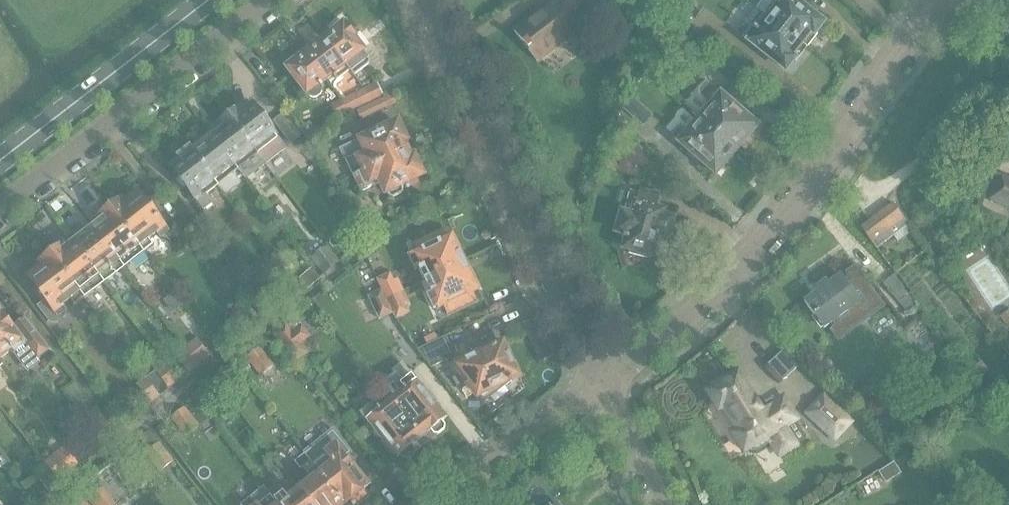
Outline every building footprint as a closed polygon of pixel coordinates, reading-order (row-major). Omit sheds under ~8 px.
[(588,23),(570,0),(556,0),(514,32),(537,62),(588,23)] [(650,15),(667,0),(638,0),(650,15)] [(692,15),(697,18),(705,6),(696,0),(672,0),(671,1),(664,14),(684,28),(692,15)] [(823,23),(794,0),(763,0),(756,8),(807,48),(818,34),(816,32),(823,23)] [(796,63),(807,48),(756,8),(756,9),(765,16),(756,27),(747,20),(738,32),(786,70),(793,61),(796,63)] [(641,33),(650,25),(640,12),(630,20),(641,33)] [(325,38),(350,71),(350,70),(345,64),(351,60),(354,63),(355,64),(357,64),(359,64),(361,64),(363,63),(364,61),(365,59),(366,57),(365,55),(362,51),(364,50),(354,37),(356,36),(347,24),(345,25),(344,24),(325,38)] [(337,81),(350,71),(325,38),(306,53),(326,79),(332,74),(337,81)] [(321,83),(326,79),(306,53),(287,67),(307,93),(310,97),(313,98),(316,98),(318,97),(320,96),(321,95),(322,92),(322,89),(321,83)] [(758,126),(714,88),(707,82),(701,90),(701,96),(711,105),(700,119),(737,150),(758,126)] [(357,94),(363,106),(385,97),(378,83),(364,89),(365,90),(357,94)] [(365,90),(364,89),(342,99),(343,101),(349,98),(355,110),(363,106),(357,94),(365,90)] [(343,101),(342,99),(332,104),(337,118),(355,110),(349,98),(343,101)] [(362,121),(388,109),(383,98),(357,110),(362,121)] [(229,117),(257,152),(277,137),(252,104),(243,111),(240,108),(229,117)] [(289,143),(298,136),(282,115),(273,122),(289,143)] [(265,163),(257,152),(229,117),(218,126),(220,127),(211,134),(245,178),(265,163)] [(352,176),(354,175),(407,150),(403,141),(406,140),(395,117),(337,145),(341,154),(352,176)] [(725,165),(737,150),(700,119),(689,132),(684,128),(679,128),(672,136),(712,172),(721,161),(725,165)] [(241,181),(245,178),(211,134),(194,147),(192,145),(189,147),(217,183),(233,171),(241,181)] [(204,194),(217,183),(189,147),(178,156),(180,159),(172,166),(195,197),(204,209),(212,203),(204,194)] [(407,150),(354,175),(362,192),(382,183),(386,192),(386,193),(392,198),(403,193),(403,185),(423,175),(415,157),(411,158),(407,150)] [(999,177),(991,198),(1008,205),(1008,180),(999,177)] [(646,255),(652,256),(657,236),(668,239),(673,220),(663,217),(664,211),(658,210),(661,197),(640,192),(639,193),(630,191),(624,214),(622,213),(617,233),(619,233),(618,237),(625,239),(622,248),(631,250),(630,254),(645,258),(646,255)] [(111,208),(145,251),(152,245),(148,240),(157,233),(161,238),(169,232),(138,192),(124,202),(122,199),(111,208)] [(892,204),(862,227),(878,247),(907,224),(892,204)] [(125,266),(145,251),(111,208),(99,217),(99,218),(92,224),(125,266)] [(105,281),(125,266),(92,224),(85,230),(82,226),(70,236),(105,281)] [(427,279),(465,262),(452,235),(448,238),(444,230),(413,244),(418,253),(412,255),(412,254),(408,256),(415,271),(422,267),(427,279)] [(85,297),(105,281),(70,236),(69,236),(72,240),(64,246),(63,244),(51,253),(85,297)] [(324,274),(340,262),(327,245),(311,258),(324,274)] [(75,304),(85,297),(51,253),(39,263),(41,266),(28,276),(47,300),(38,307),(50,322),(57,323),(65,317),(66,311),(63,306),(71,299),(75,304)] [(443,305),(447,313),(477,299),(473,290),(477,288),(465,262),(427,279),(434,293),(427,296),(434,310),(437,308),(437,307),(443,305)] [(824,329),(861,302),(873,293),(853,266),(828,284),(826,281),(817,287),(820,291),(805,302),(824,329)] [(307,288),(317,281),(309,271),(300,279),(307,288)] [(387,298),(404,290),(398,279),(395,281),(391,273),(378,279),(383,290),(387,298)] [(909,295),(894,277),(894,276),(884,284),(900,303),(909,295)] [(394,313),(387,298),(383,290),(369,296),(380,319),(394,313)] [(394,313),(397,319),(410,313),(406,305),(410,303),(404,290),(387,298),(394,313)] [(267,320),(271,317),(256,297),(252,300),(267,320)] [(260,319),(251,307),(242,313),(252,325),(260,319)] [(12,328),(0,312),(0,360),(0,361),(13,351),(28,370),(41,360),(37,356),(48,347),(25,317),(12,328)] [(292,332),(285,323),(284,322),(273,331),(297,362),(309,353),(293,332),(292,332)] [(417,350),(431,368),(456,356),(446,336),(417,350)] [(200,363),(210,356),(197,339),(187,346),(200,363)] [(496,347),(454,366),(469,382),(472,380),(477,395),(479,394),(483,403),(517,377),(519,376),(503,342),(495,346),(496,347)] [(188,372),(200,363),(187,346),(175,355),(188,372)] [(259,347),(246,358),(262,377),(274,366),(259,347)] [(782,382),(798,368),(783,351),(767,365),(782,382)] [(180,380),(162,357),(161,356),(150,364),(155,372),(146,378),(160,396),(180,380)] [(417,383),(417,384),(402,365),(394,371),(403,383),(401,385),(407,392),(393,402),(427,445),(446,430),(446,425),(443,421),(445,419),(417,383)] [(215,379),(216,380),(223,390),(231,384),(223,373),(215,379)] [(738,373),(708,392),(720,411),(724,409),(737,431),(733,434),(744,452),(751,448),(757,448),(770,440),(779,455),(797,444),(787,427),(798,420),(784,398),(774,404),(776,406),(763,414),(738,373)] [(143,409),(160,396),(146,378),(137,386),(144,394),(136,400),(143,409)] [(212,401),(203,390),(202,388),(193,395),(204,408),(212,401)] [(835,442),(853,423),(825,396),(807,415),(835,442)] [(408,460),(427,445),(393,402),(379,413),(374,406),(363,414),(397,457),(400,455),(403,459),(408,460)] [(185,408),(172,418),(186,437),(200,426),(185,408)] [(90,425),(107,448),(119,439),(102,416),(90,425)] [(174,462),(158,442),(151,431),(140,439),(148,449),(145,452),(161,472),(174,462)] [(334,442),(329,436),(321,442),(326,449),(323,451),(333,464),(321,473),(346,504),(349,502),(352,504),(354,504),(367,495),(364,490),(368,487),(352,466),(353,466),(344,455),(344,456),(334,443),(334,442)] [(45,463),(58,480),(79,464),(65,447),(45,463)] [(321,473),(321,474),(305,454),(295,462),(301,469),(302,468),(312,480),(300,490),(312,504),(345,504),(346,504),(321,473)] [(904,468),(913,461),(910,457),(901,464),(904,468)] [(50,492),(60,485),(49,470),(39,478),(50,492)] [(276,500),(279,504),(312,504),(300,490),(287,473),(274,484),(277,487),(269,493),(276,500)] [(90,498),(95,504),(115,504),(103,488),(90,498)] [(82,497),(71,504),(88,504),(82,497)]
